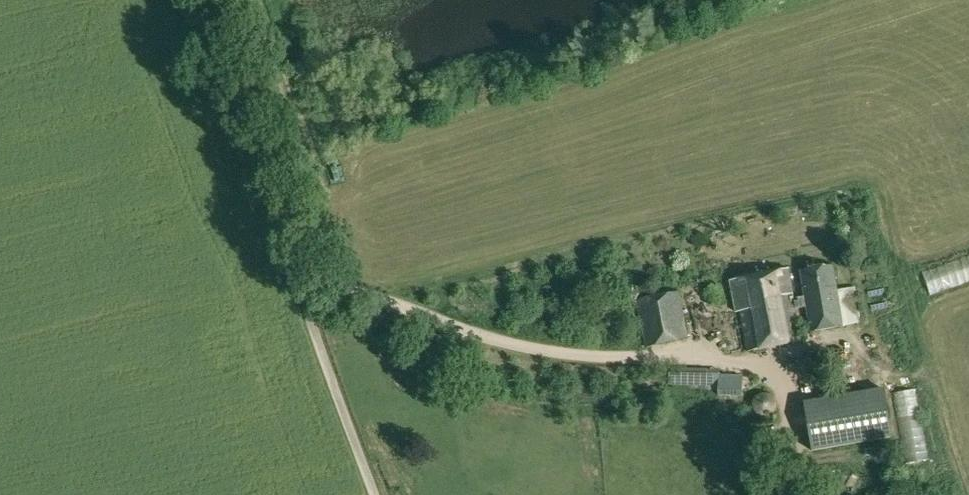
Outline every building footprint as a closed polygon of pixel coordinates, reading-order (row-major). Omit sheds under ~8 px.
[(807,306),(811,332),(843,326),(862,323),(856,287),(837,289),(832,265),(801,271),(806,297),(793,300),(788,270),(730,281),(736,313),(740,312),(747,350),(801,340),(795,308),(807,306)] [(927,284),(931,301),(955,295),(950,278),(927,284)] [(705,290),(708,304),(723,301),(720,287),(705,290)] [(678,293),(637,301),(646,346),(688,338),(678,293)] [(869,344),(874,361),(885,358),(880,341),(869,344)] [(719,390),(719,376),(719,370),(663,368),(663,389),(718,390),(719,390)] [(742,396),(742,377),(719,376),(719,390),(718,390),(718,396),(742,396)] [(968,403),(968,383),(959,385),(964,404),(968,403)] [(885,389),(806,402),(813,449),(892,437),(885,389)]
